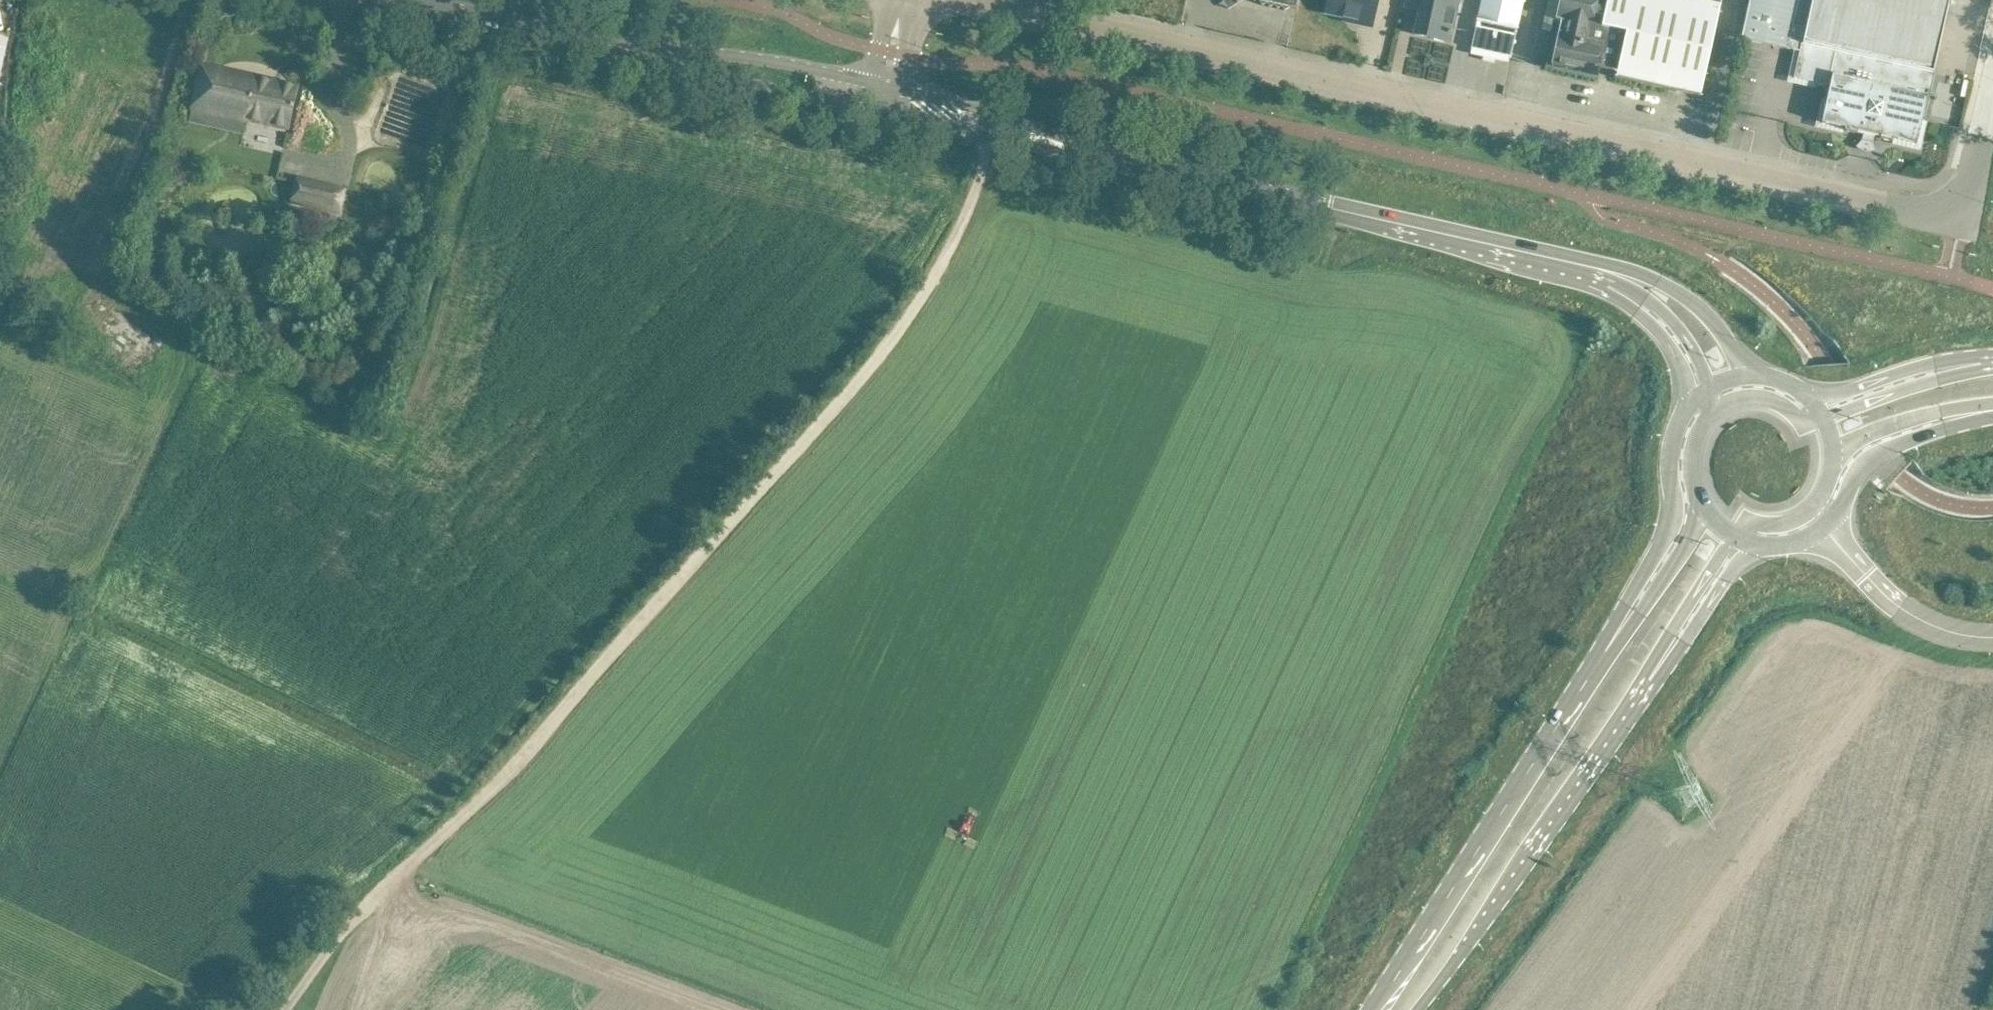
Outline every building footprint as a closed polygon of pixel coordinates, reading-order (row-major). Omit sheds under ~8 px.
[(1258,1),(1261,6),(1266,3),(1269,8),(1273,5),(1276,9),(1281,6),(1284,11),(1289,8),(1295,9),(1297,0),(1255,0),(1258,1)] [(1325,13),(1344,17),(1343,20),(1346,20),(1346,18),(1369,23),(1369,25),(1371,26),(1376,6),(1377,0),(1328,0),(1325,13)] [(1422,1),(1415,28),(1431,31),(1429,39),(1449,44),(1454,24),(1459,1),(1456,0),(1417,0),(1422,1)] [(1470,49),(1485,52),(1483,58),(1495,61),(1496,55),(1510,58),(1523,0),(1482,0),(1470,49)] [(1556,18),(1561,19),(1551,66),(1592,75),(1593,69),(1616,75),(1616,78),(1614,78),(1613,79),(1701,99),(1701,97),(1699,97),(1721,0),(1559,0),(1556,18)] [(1740,40),(1787,50),(1807,54),(1801,81),(1816,84),(1815,86),(1826,89),(1824,100),(1826,101),(1821,124),(1844,129),(1844,132),(1856,134),(1857,132),(1880,137),(1879,139),(1892,142),(1893,140),(1916,145),(1921,122),(1923,122),(1934,74),(1932,73),(1948,0),(1749,0),(1740,40)] [(203,67),(198,87),(193,110),(245,122),(246,119),(289,129),(297,89),(203,67)] [(296,179),(290,207),(341,218),(347,191),(296,179)]
